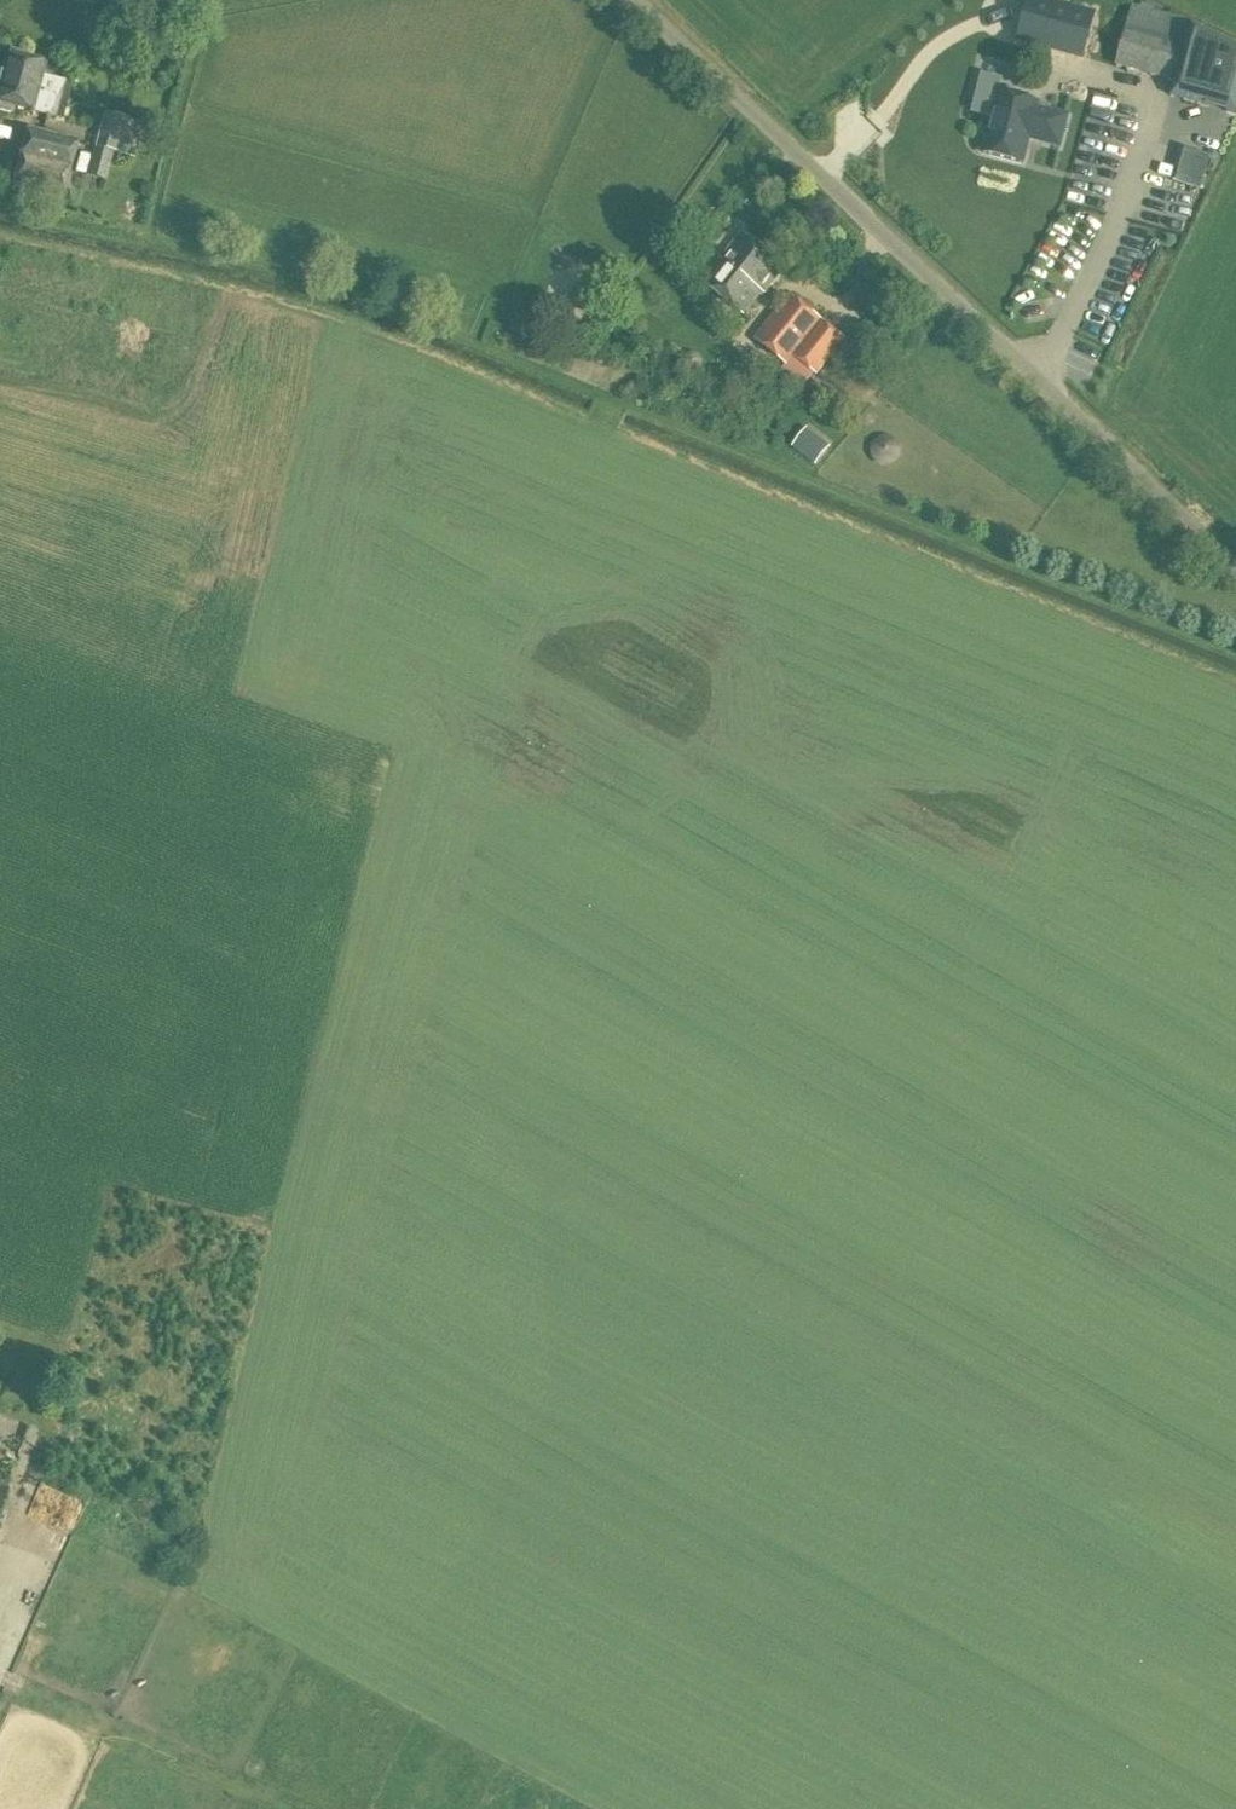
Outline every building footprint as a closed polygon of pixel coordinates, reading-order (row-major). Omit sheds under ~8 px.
[(1094,11),(1052,0),(1051,0),(1039,45),(1082,57),(1094,11)] [(1183,101),(1203,106),(1235,114),(1235,44),(1191,22),(1132,6),(1116,66),(1188,86),(1183,101)] [(25,55),(8,50),(6,56),(4,55),(0,70),(0,111),(9,114),(11,108),(29,113),(30,111),(53,117),(62,81),(40,76),(42,66),(24,61),(25,55)] [(1039,103),(999,93),(999,95),(984,153),(1023,163),(1029,139),(1060,146),(1068,116),(1037,108),(1039,103)] [(132,157),(141,122),(103,113),(95,147),(93,146),(91,155),(80,152),(75,173),(107,181),(114,153),(132,157)] [(63,199),(77,139),(25,127),(11,187),(63,199)] [(1211,156),(1180,147),(1171,181),(1202,189),(1211,156)] [(742,314),(759,293),(764,292),(783,268),(739,234),(702,282),(742,314)] [(816,375),(845,338),(789,294),(754,339),(787,365),(794,357),(816,375)] [(817,465),(831,446),(807,428),(792,447),(817,465)] [(886,467),(889,467),(893,465),(897,463),(899,459),(901,455),(902,451),(901,447),(899,443),(897,440),(894,438),(890,436),(886,435),(881,436),(877,438),(874,440),(872,443),(870,447),(870,451),(870,455),(872,459),(875,463),(878,465),(882,467),(886,467)] [(41,1504),(75,1522),(85,1503),(51,1486),(41,1504)]
